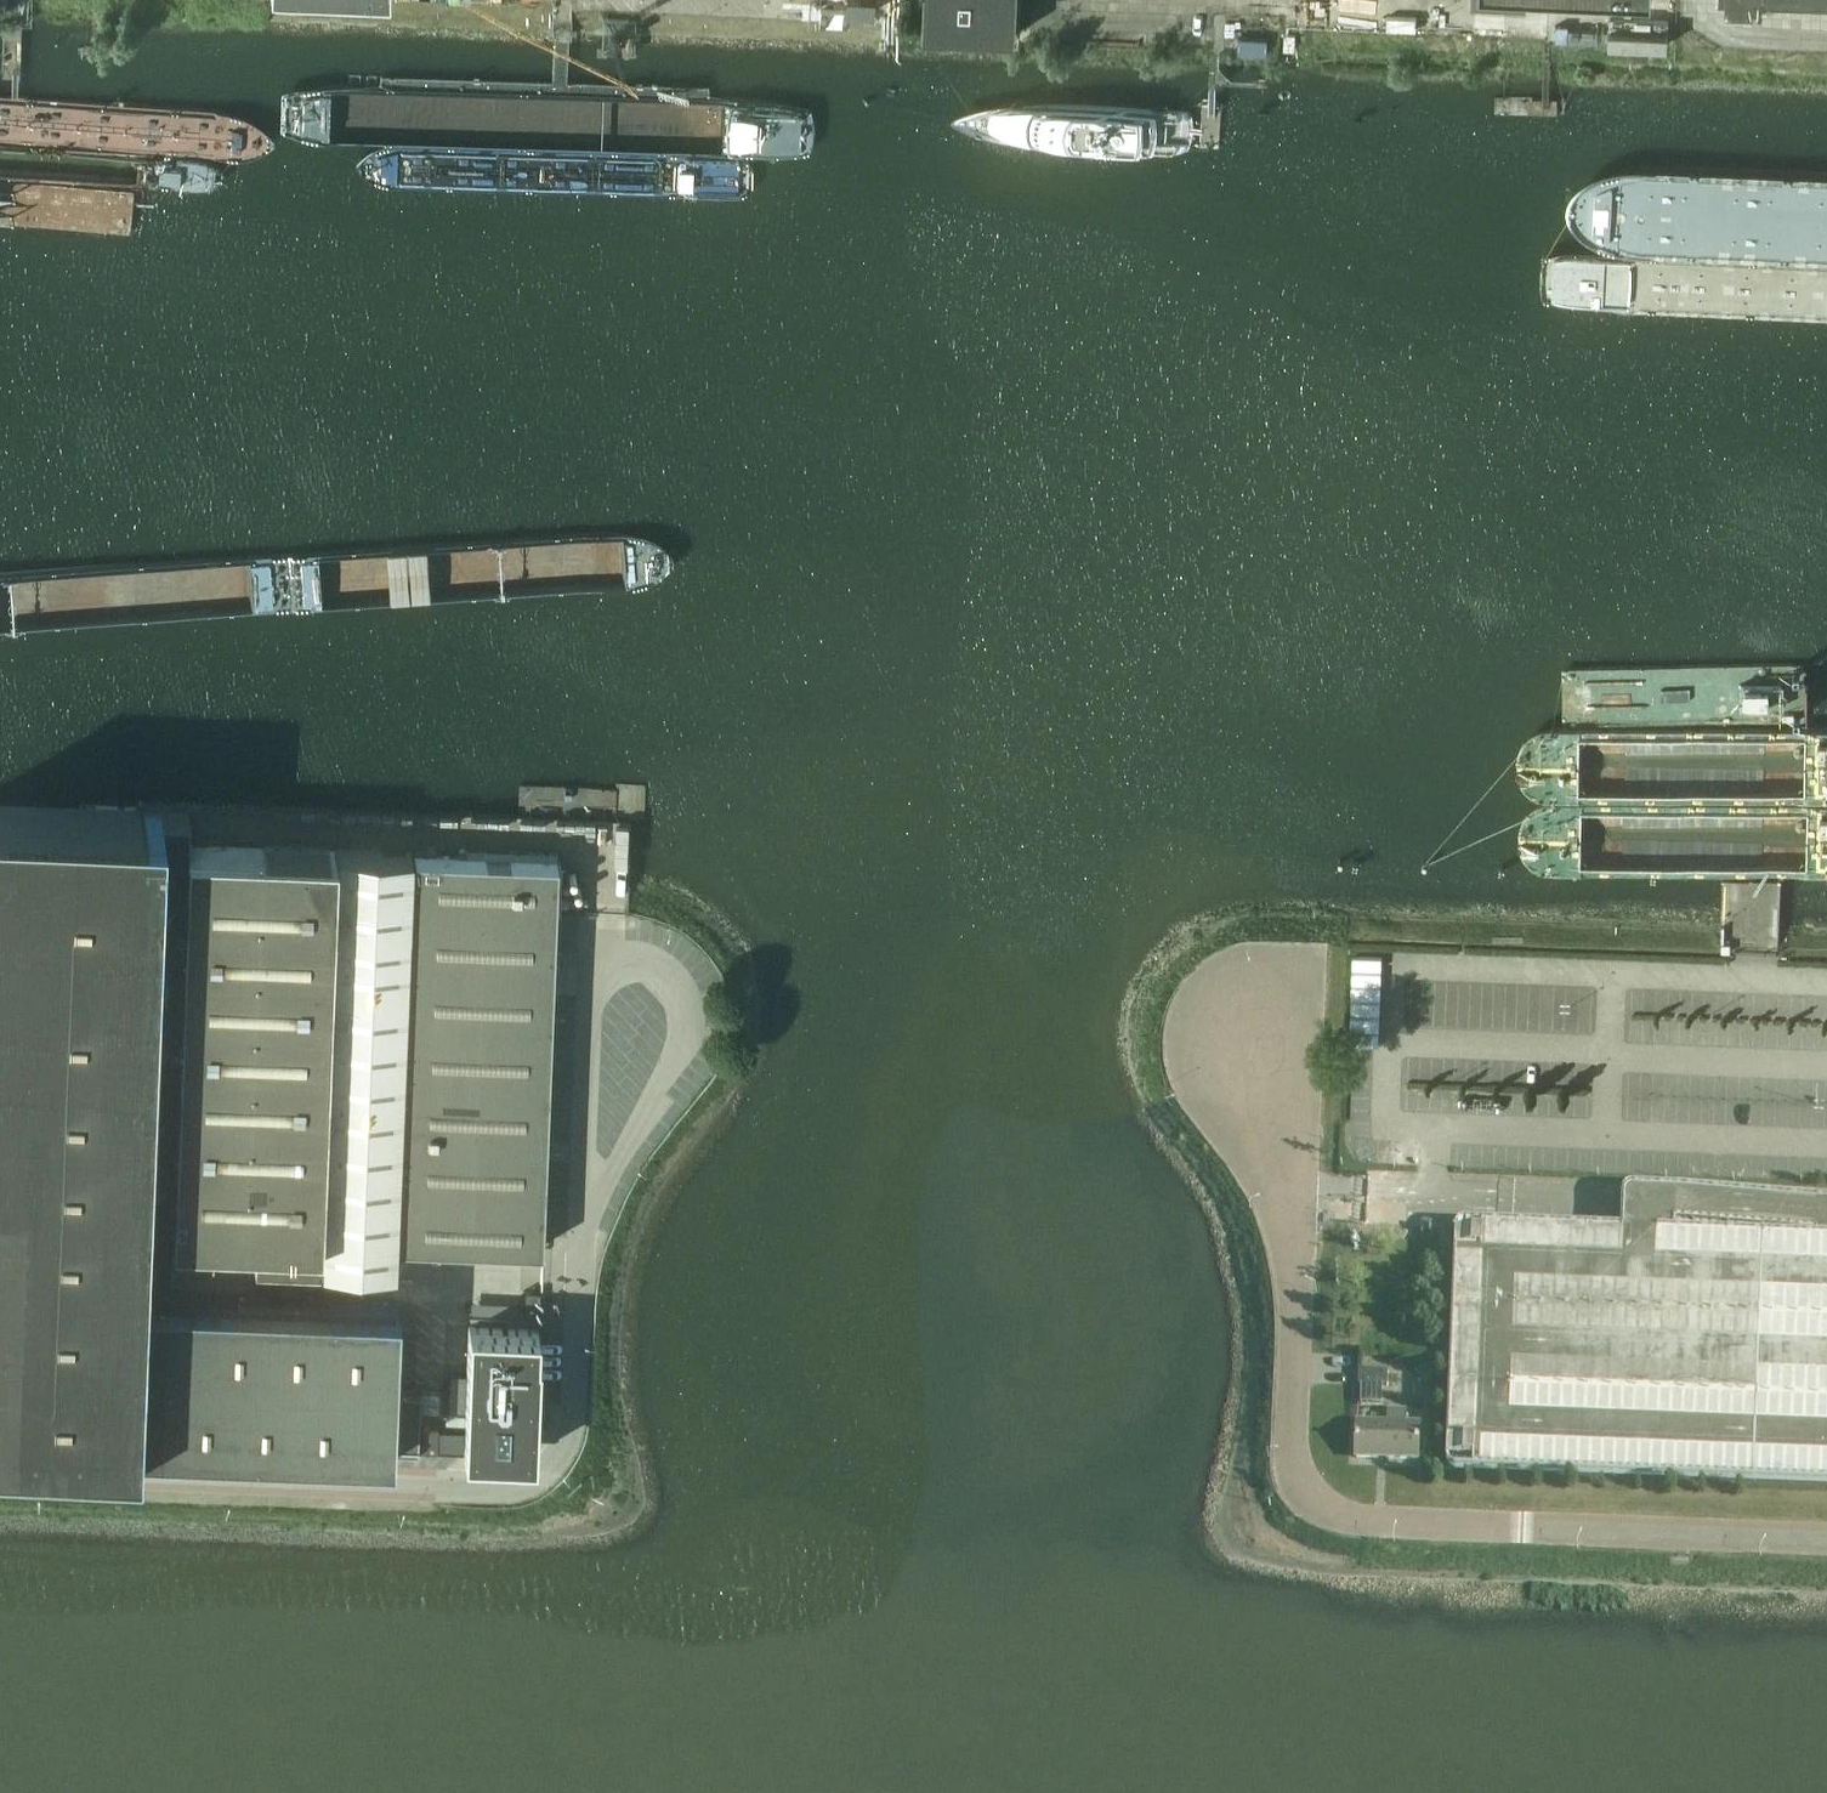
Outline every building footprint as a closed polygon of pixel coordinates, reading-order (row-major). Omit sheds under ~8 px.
[(923,27),(962,29),(962,22),(981,23),(981,30),(1020,32),(1021,0),(924,0),(923,27)] [(417,1451),(419,1393),(393,1392),(396,1303),(169,1294),(171,1233),(254,1237),(253,1261),(394,1267),(395,1242),(541,1248),(557,860),(187,845),(188,813),(0,806),(0,1435),(158,1441),(417,1451)] [(1447,1461),(1448,1464),(1448,1466),(1450,1468),(1452,1470),(1456,1471),(1826,1486),(1826,1241),(1466,1227),(1464,1227),(1462,1228),(1460,1228),(1459,1229),(1458,1231),(1457,1232),(1457,1233),(1456,1235),(1456,1236),(1447,1461)] [(525,1291),(523,1316),(539,1316),(539,1292),(525,1291)] [(469,1326),(464,1455),(534,1457),(538,1355),(537,1355),(538,1329),(469,1326)] [(1358,1386),(1387,1387),(1388,1372),(1359,1371),(1358,1386)] [(1356,1458),(1418,1460),(1419,1427),(1405,1427),(1406,1414),(1389,1414),(1388,1426),(1357,1425),(1356,1458)] [(422,1451),(436,1452),(437,1429),(423,1428),(422,1451)]
